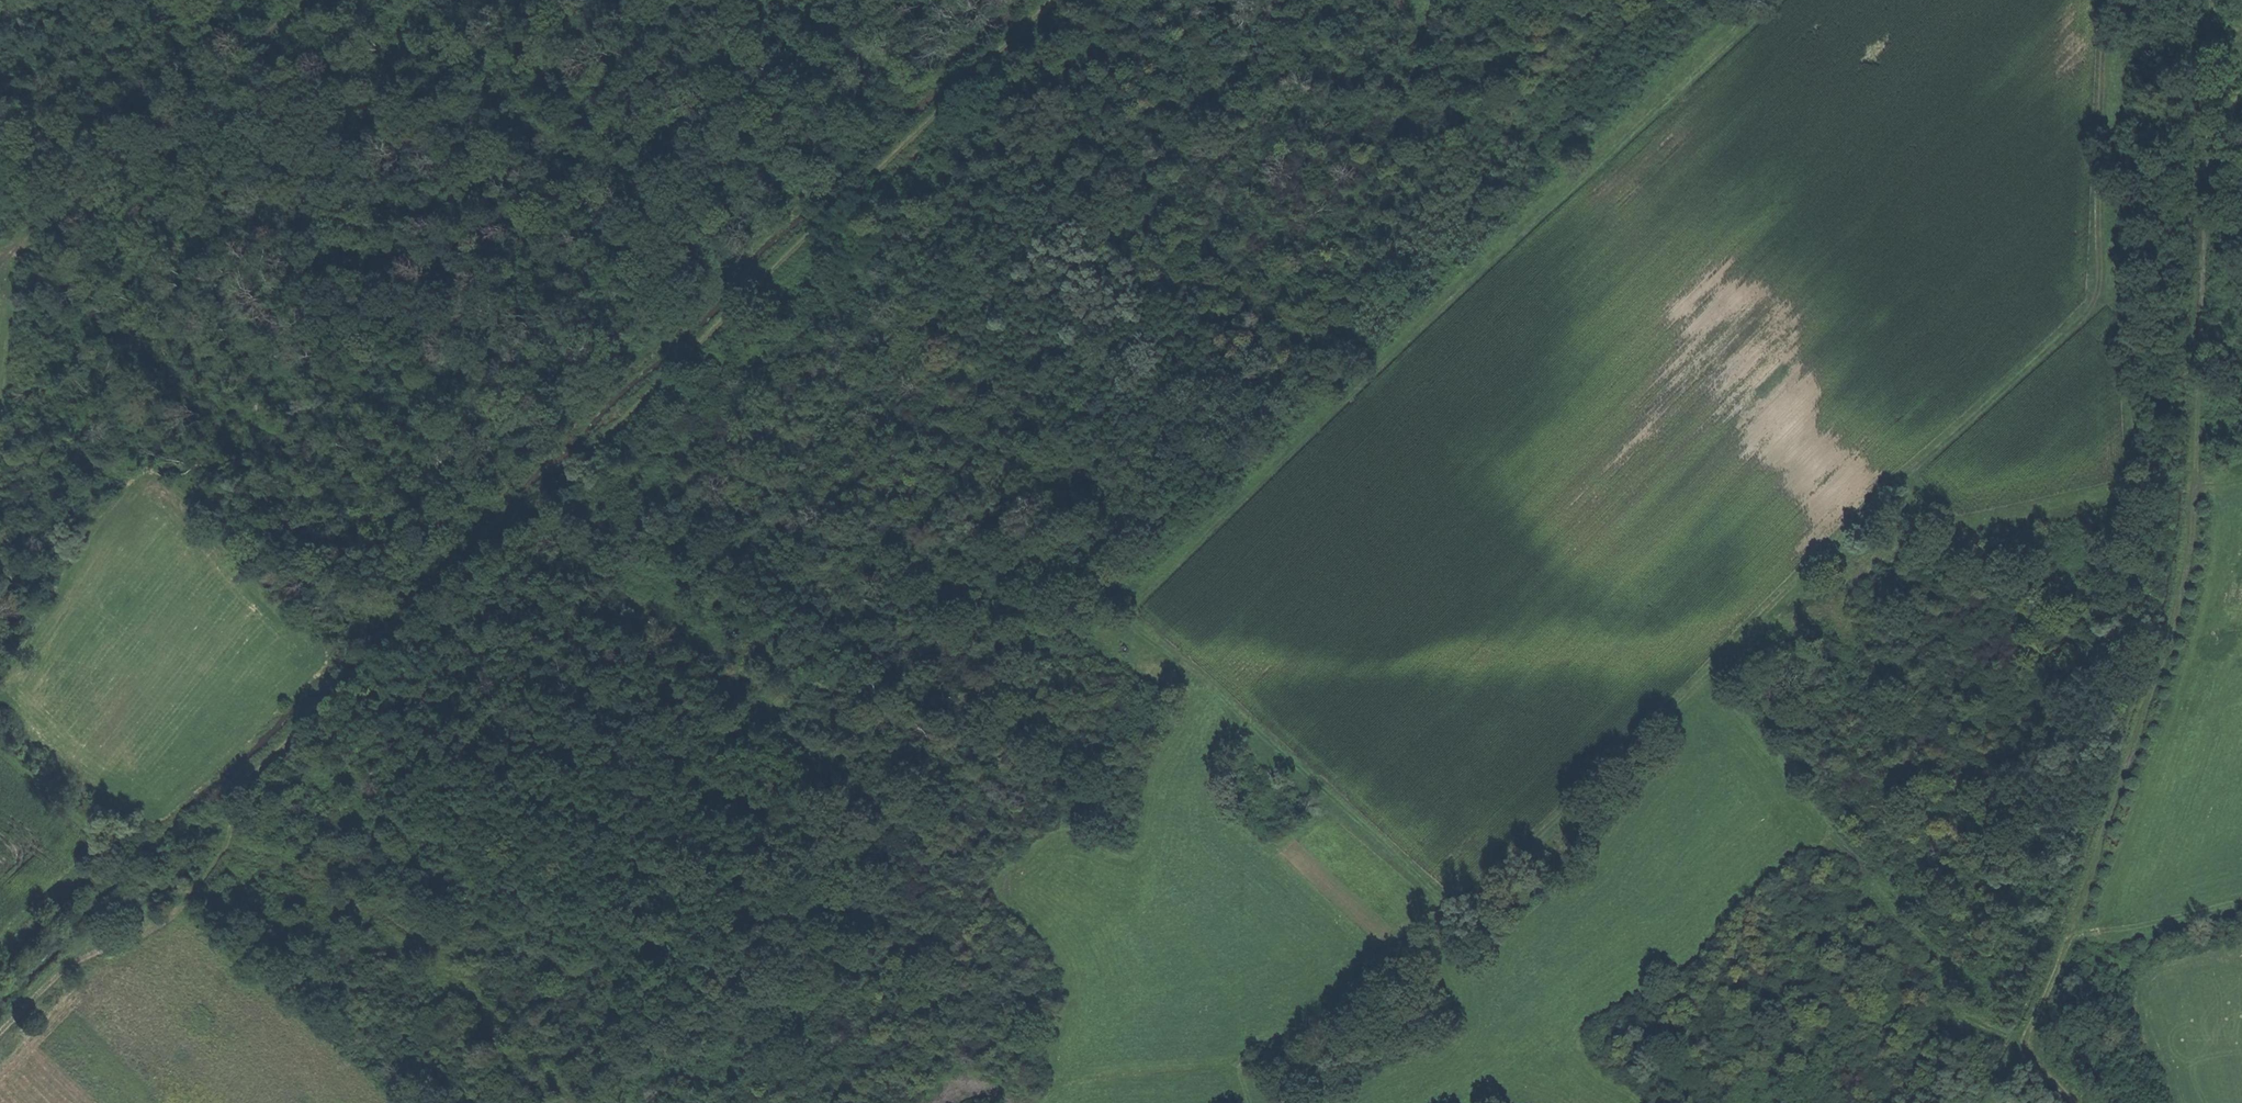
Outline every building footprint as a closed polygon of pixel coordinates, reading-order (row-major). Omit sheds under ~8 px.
[(795,213),(804,221),(814,210),(805,202),(795,213)]
